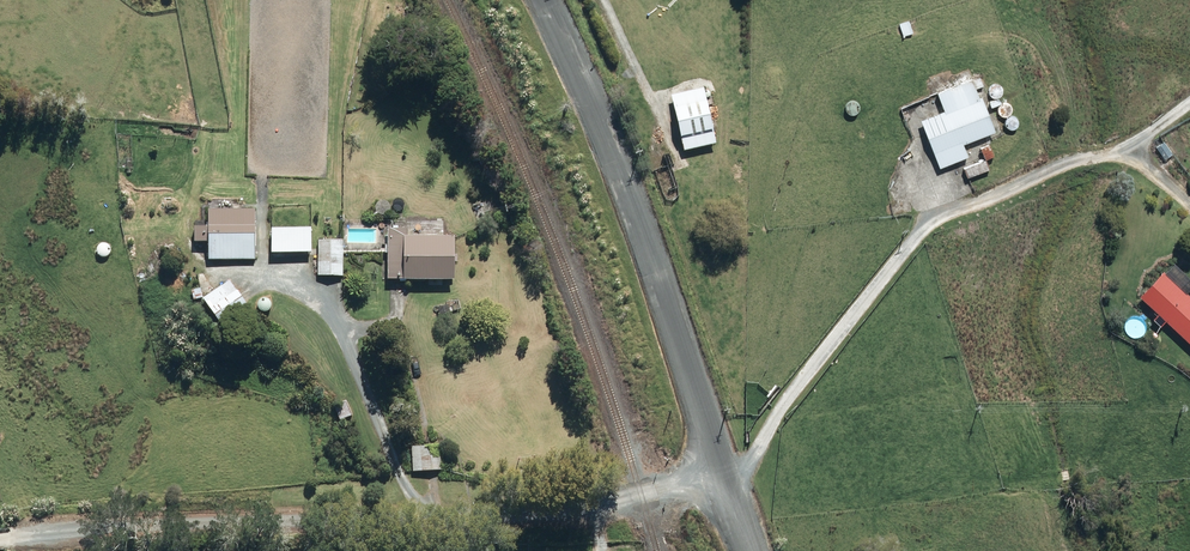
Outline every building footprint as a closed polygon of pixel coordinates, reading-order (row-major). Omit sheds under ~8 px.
[(945,109),(920,119),(941,169),(969,158),(964,146),(993,133),(971,82),(939,95),(945,109)] [(716,147),(704,89),(672,97),(684,154),(716,147)] [(195,243),(208,243),(208,261),(255,260),(254,210),(207,211),(207,214),(208,227),(194,228),(195,243)] [(310,229),(272,230),(273,255),(311,254),(310,229)] [(409,231),(388,230),(388,281),(452,282),(453,240),(409,239),(409,231)] [(346,240),(319,240),(318,277),(366,278),(367,259),(345,259),(346,240)] [(1189,346),(1189,297),(1163,272),(1138,299),(1189,346)] [(222,288),(202,300),(218,327),(255,305),(244,287),(227,297),(222,288)] [(442,446),(414,446),(414,471),(442,471),(442,446)]
